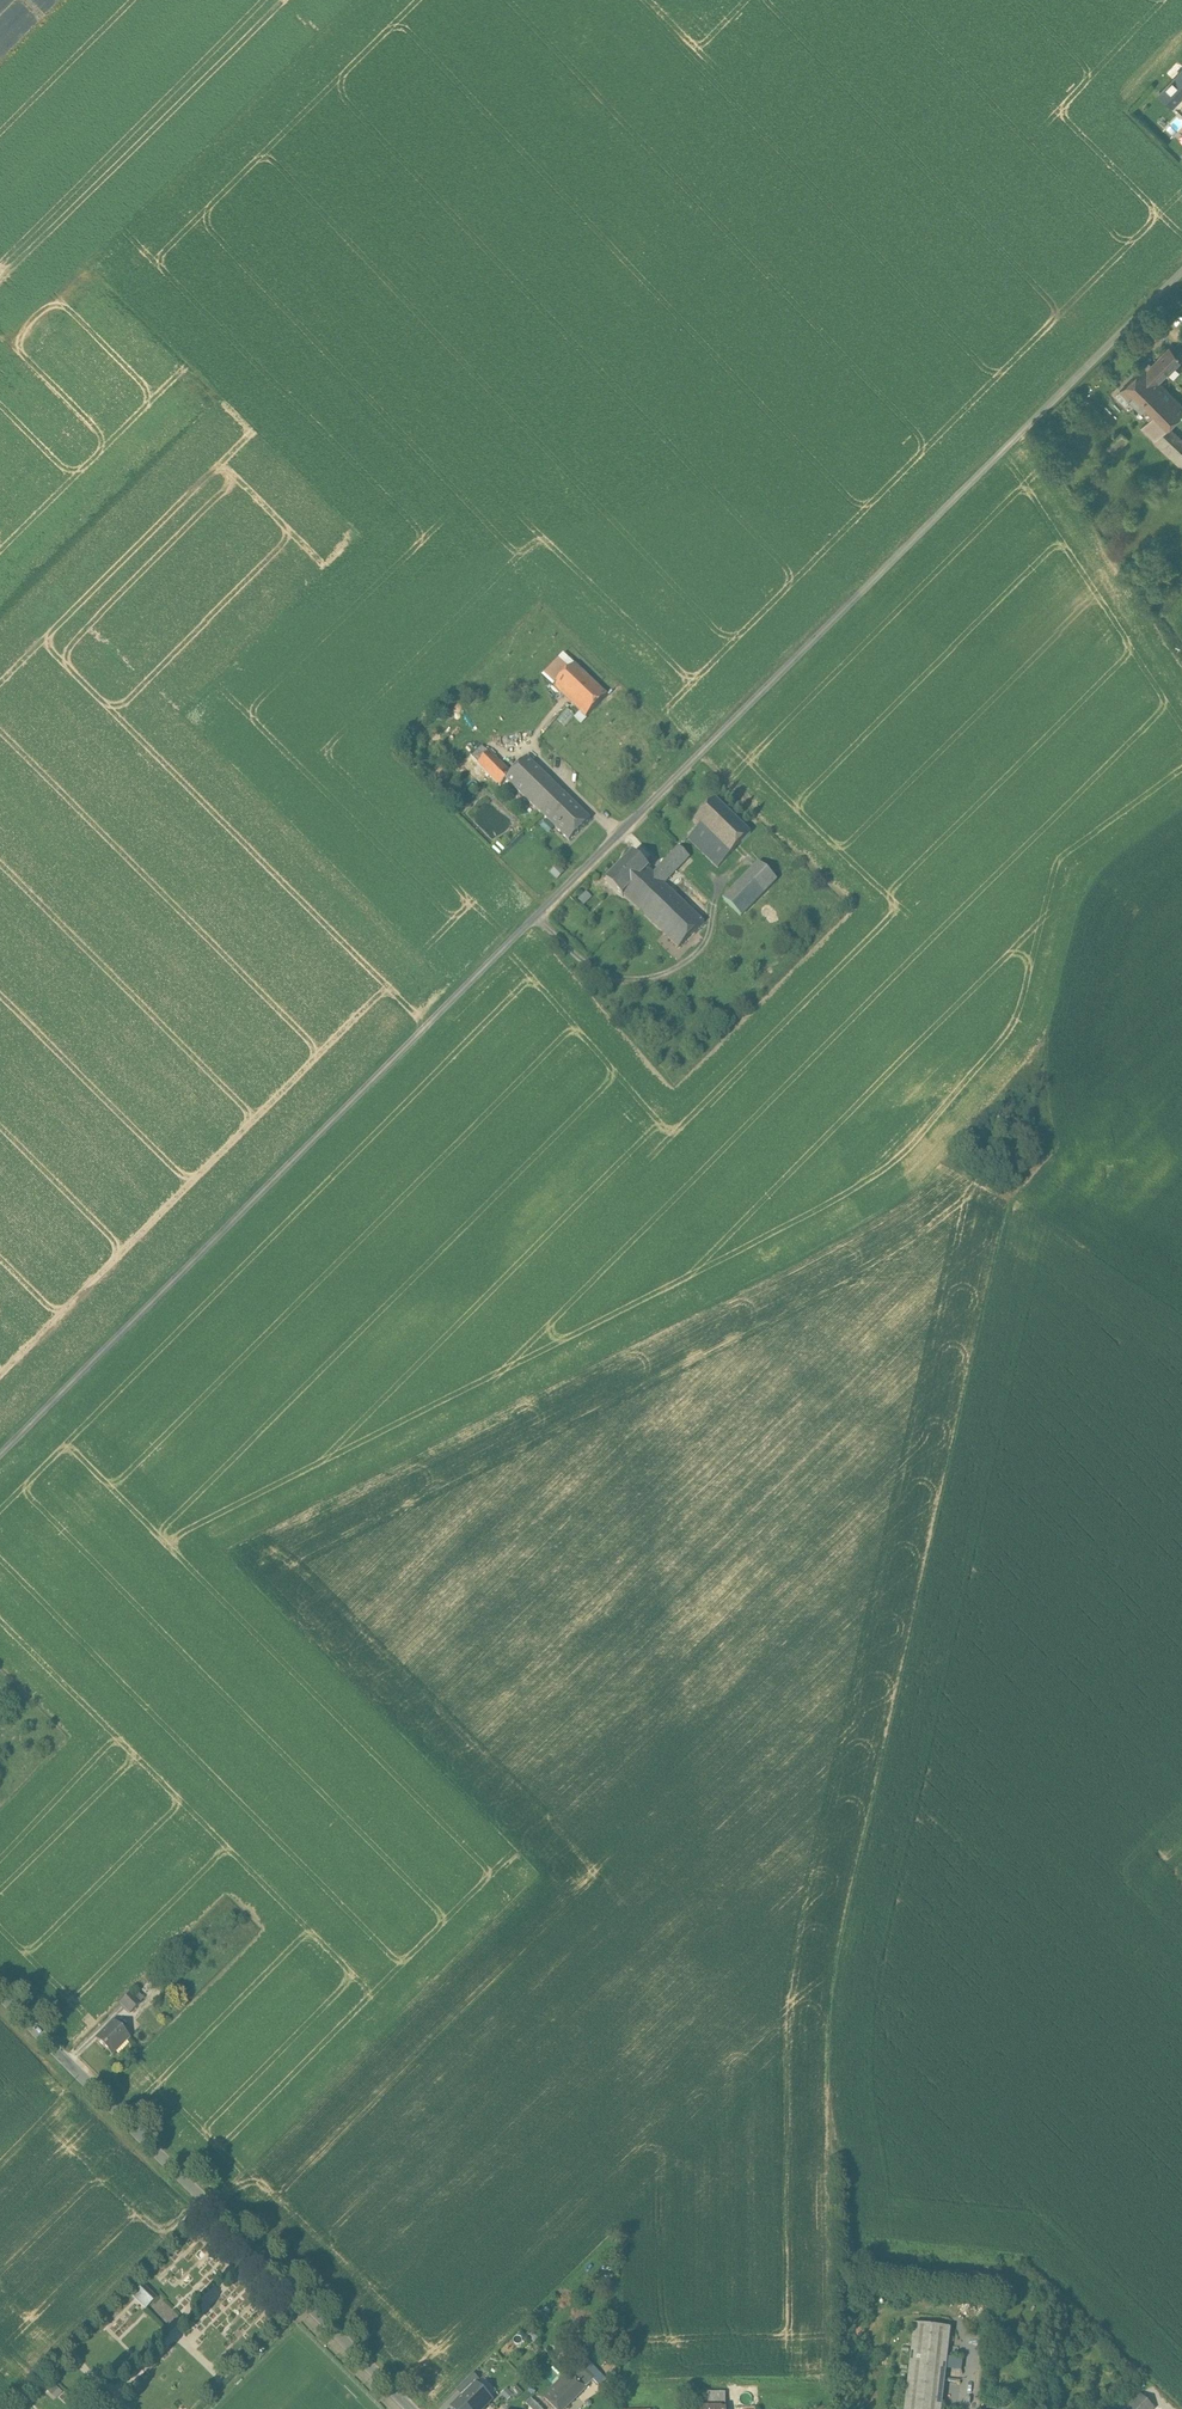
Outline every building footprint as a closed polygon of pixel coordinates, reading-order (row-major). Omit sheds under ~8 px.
[(1160,92),(1173,105),(1181,96),(1181,70),(1160,92)] [(1150,364),(1147,361),(1144,365),(1160,381),(1181,359),(1169,346),(1150,364)] [(1144,365),(1120,389),(1143,412),(1167,388),(1160,381),(1144,365)] [(1143,412),(1149,418),(1162,431),(1169,425),(1181,412),(1181,403),(1167,388),(1143,412)] [(1162,431),(1149,418),(1141,426),(1154,439),(1162,431)] [(1169,425),(1162,431),(1154,439),(1153,441),(1181,470),(1181,438),(1169,425)] [(1121,430),(1105,445),(1113,454),(1129,440),(1121,430)] [(607,695),(575,664),(554,686),(586,717),(607,695)] [(489,751),(482,745),(472,755),(479,761),(489,751)] [(479,761),(477,763),(500,786),(506,780),(512,773),(489,751),(479,761)] [(557,787),(527,758),(512,773),(506,780),(544,816),(565,794),(557,787)] [(566,778),(557,787),(565,794),(574,785),(566,778)] [(591,819),(565,794),(544,816),(570,840),(591,819)] [(751,833),(716,798),(695,820),(700,825),(730,855),(742,842),(751,833)] [(730,855),(700,825),(688,837),(718,867),(730,855)] [(751,833),(742,842),(748,848),(757,839),(751,833)] [(679,847),(654,874),(664,884),(689,857),(679,847)] [(634,853),(607,880),(623,896),(624,895),(649,870),(650,869),(634,853)] [(760,862),(724,899),(741,915),(777,879),(760,862)] [(654,874),(649,870),(624,895),(679,948),(704,923),(664,884),(654,874)] [(585,904),(593,897),(587,891),(579,899),(585,904)] [(144,1997),(137,1989),(133,1993),(141,2000),(144,1997)] [(133,1993),(132,1992),(121,2002),(131,2012),(141,2001),(133,1993)] [(114,2022),(96,2039),(111,2054),(129,2037),(114,2022)] [(157,2298),(142,2283),(130,2295),(134,2299),(136,2299),(146,2309),(157,2298)] [(914,2324),(905,2408),(941,2408),(950,2328),(914,2324)] [(594,2380),(578,2364),(570,2371),(586,2388),(594,2380)] [(544,2397),(556,2408),(565,2408),(586,2388),(570,2371),(544,2397)] [(452,2407),(454,2408),(483,2408),(492,2400),(476,2384),(452,2407)] [(725,2407),(725,2392),(689,2393),(689,2408),(725,2407)] [(1141,2396),(1129,2408),(1153,2408),(1154,2408),(1141,2396)] [(531,2399),(526,2404),(531,2408),(541,2408),(531,2399)]
